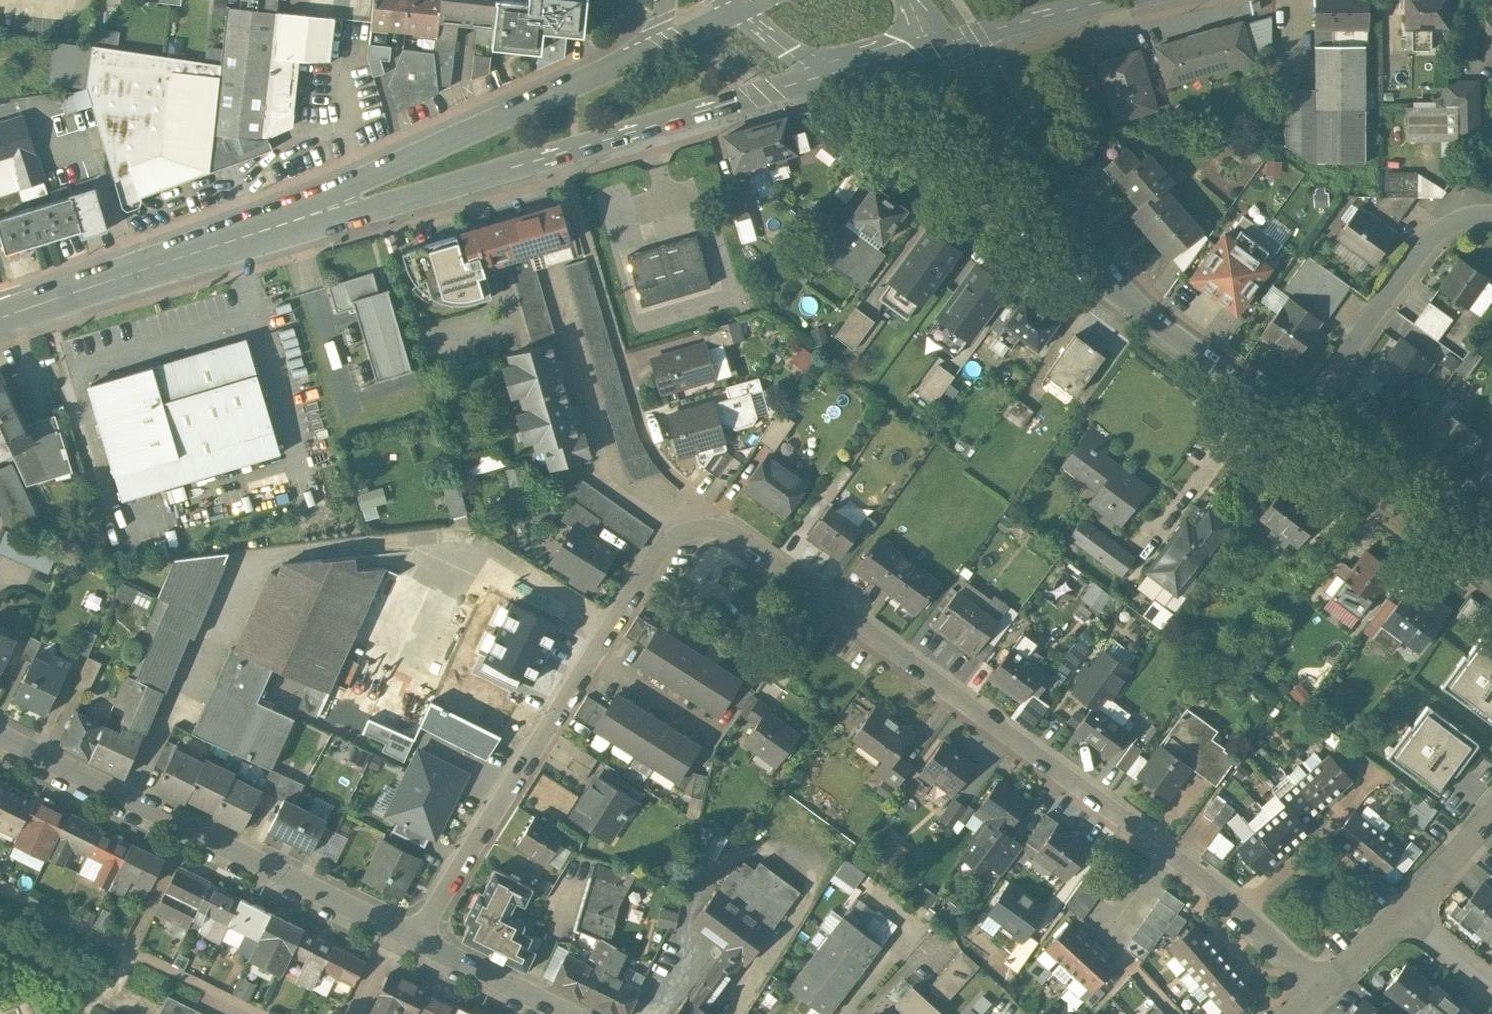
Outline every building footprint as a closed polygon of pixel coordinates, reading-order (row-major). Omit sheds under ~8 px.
[(241,9),(277,13),(278,0),(242,0),(241,9)] [(370,25),(437,32),(439,19),(441,0),(373,0),(370,25)] [(439,19),(451,20),(477,23),(495,24),(498,0),(441,0),(439,19)] [(495,24),(493,45),(539,50),(542,51),(544,30),(566,32),(579,33),(582,0),(498,0),(495,24)] [(1315,25),(1333,25),(1333,0),(1315,0),(1315,25)] [(1333,25),(1367,24),(1367,0),(1333,0),(1333,25)] [(1407,26),(1412,26),(1431,26),(1447,26),(1447,0),(1407,0),(1407,26)] [(241,9),(228,8),(222,64),(212,167),(248,150),(250,153),(264,148),(262,144),(269,141),(268,136),(265,136),(266,123),(277,124),(290,118),(296,62),(273,59),(277,13),(241,9)] [(335,18),(277,13),(273,59),(279,56),(300,58),(300,61),(330,64),(335,18)] [(1272,14),(1243,22),(1252,52),(1272,46),(1272,14)] [(435,53),(403,49),(388,87),(396,111),(438,91),(438,83),(450,84),(456,38),(449,37),(451,20),(439,19),(437,32),(435,53)] [(1242,20),(1175,40),(1186,78),(1253,58),(1252,52),(1243,22),(1242,20)] [(495,24),(477,23),(470,79),(489,73),(491,58),(493,45),(495,24)] [(1333,25),(1315,25),(1316,85),(1287,86),(1287,109),(1287,143),(1288,143),(1312,162),(1365,162),(1365,45),(1367,45),(1367,24),(1333,25)] [(98,26),(96,41),(119,45),(121,30),(98,26)] [(1431,26),(1412,26),(1413,49),(1431,49),(1431,26)] [(566,32),(544,30),(542,51),(539,50),(537,68),(563,56),(566,32)] [(1175,40),(1157,45),(1168,84),(1186,78),(1175,40)] [(370,42),(372,73),(384,72),(383,58),(392,57),(391,41),(370,42)] [(222,64),(93,45),(88,86),(122,204),(212,171),(212,169),(212,167),(222,64)] [(1138,52),(1100,63),(1116,118),(1142,111),(1137,92),(1148,89),(1138,52)] [(1476,83),(1444,83),(1444,107),(1457,107),(1477,107),(1476,83)] [(1287,86),(1275,86),(1276,109),(1287,109),(1287,86)] [(1444,107),(1405,107),(1405,140),(1458,140),(1457,107),(1444,107)] [(1477,107),(1457,107),(1458,140),(1477,140),(1477,107)] [(800,114),(786,118),(791,135),(805,131),(800,114)] [(0,125),(0,196),(19,190),(44,182),(35,154),(36,153),(24,117),(0,125)] [(786,118),(756,127),(766,161),(797,152),(796,152),(791,135),(786,118)] [(862,142),(837,123),(827,136),(842,147),(837,154),(847,162),(862,142)] [(756,127),(725,136),(735,170),(766,161),(756,127)] [(805,131),(791,135),(796,152),(810,148),(805,131)] [(1117,140),(1100,154),(1106,165),(1124,149),(1117,140)] [(1106,165),(1105,166),(1118,180),(1147,154),(1138,144),(1129,152),(1125,148),(1124,149),(1106,165)] [(1171,182),(1148,156),(1148,155),(1147,154),(1118,180),(1119,182),(1119,181),(1134,198),(1134,199),(1135,200),(1135,199),(1141,206),(1132,214),(1170,258),(1201,231),(1200,230),(1199,230),(1164,190),(1172,182),(1171,181),(1171,182)] [(855,166),(834,193),(846,203),(867,175),(855,166)] [(1444,173),(1385,172),(1384,193),(1444,194),(1444,173)] [(44,182),(19,190),(23,202),(49,194),(44,182)] [(746,241),(761,235),(740,182),(726,187),(746,241)] [(907,210),(874,186),(850,219),(883,243),(907,210)] [(95,188),(71,196),(81,231),(83,237),(108,229),(95,188)] [(0,218),(0,232),(7,254),(81,231),(71,196),(0,218)] [(1416,198),(1382,197),(1376,207),(1398,223),(1416,198)] [(560,206),(462,234),(467,250),(469,259),(480,256),(483,267),(508,260),(531,253),(533,252),(543,249),(568,241),(570,240),(560,206)] [(1391,233),(1357,207),(1338,233),(1353,244),(1350,247),(1370,262),(1391,233)] [(1282,244),(1244,216),(1228,236),(1233,240),(1241,230),(1269,251),(1262,261),(1267,265),(1282,244)] [(850,219),(820,259),(821,260),(827,252),(842,264),(844,269),(843,270),(860,283),(881,255),(876,252),(883,243),(850,219)] [(958,250),(929,229),(878,298),(907,319),(958,250)] [(1241,230),(1233,240),(1228,236),(1225,234),(1191,279),(1236,313),(1270,268),(1267,265),(1262,261),(1269,251),(1241,230)] [(1201,231),(1170,258),(1183,272),(1208,239),(1201,231)] [(457,236),(407,251),(407,252),(403,254),(407,267),(408,271),(410,275),(412,278),(416,283),(419,287),(423,291),(427,294),(433,297),(437,299),(443,302),(449,303),(455,304),(462,304),(470,303),(474,302),(492,297),(484,267),(508,260),(483,267),(480,256),(469,259),(467,250),(462,252),(457,236)] [(696,236),(627,255),(642,306),(711,287),(696,236)] [(568,241),(543,249),(548,264),(573,256),(568,241)] [(531,253),(508,260),(533,348),(551,343),(557,341),(531,253)] [(1350,287),(1308,255),(1280,292),(1286,297),(1320,322),(1322,324),(1350,287)] [(1488,277),(1460,257),(1440,285),(1467,306),(1488,277)] [(635,427),(586,258),(564,265),(622,462),(634,481),(662,473),(652,461),(642,444),(635,427)] [(977,265),(926,334),(955,355),(1006,286),(977,265)] [(373,274),(329,287),(338,315),(359,309),(355,299),(379,291),(373,274)] [(1469,303),(1479,312),(1491,298),(1491,280),(1491,279),(1469,303)] [(379,291),(355,299),(359,309),(380,378),(378,378),(379,380),(414,370),(414,368),(412,368),(389,290),(390,290),(390,288),(379,291)] [(1286,297),(1258,334),(1292,360),(1320,322),(1286,297)] [(1057,322),(1025,298),(1019,307),(1006,324),(1020,335),(1038,348),(1057,322)] [(1438,338),(1455,317),(1432,299),(1416,321),(1438,338)] [(1011,301),(998,318),(1006,324),(1019,307),(1011,301)] [(856,307),(835,336),(853,350),(875,321),(856,307)] [(728,323),(702,331),(706,344),(708,351),(720,347),(734,343),(728,323)] [(1020,335),(1006,324),(997,337),(1011,347),(1020,335)] [(1104,356),(1075,335),(1046,374),(1075,395),(1104,356)] [(247,339),(89,386),(123,500),(280,453),(247,339)] [(1378,372),(1388,380),(1390,378),(1405,389),(1407,386),(1412,389),(1432,362),(1401,340),(1378,372)] [(533,348),(509,356),(537,450),(544,448),(551,469),(585,458),(585,456),(590,455),(584,433),(578,435),(573,419),(579,417),(576,405),(570,407),(560,373),(566,371),(562,359),(556,361),(551,343),(533,348)] [(720,347),(708,351),(706,344),(700,345),(708,372),(713,377),(713,378),(715,377),(731,372),(725,350),(720,347)] [(700,345),(652,359),(662,393),(685,386),(689,384),(692,381),(693,376),(708,372),(700,345)] [(1470,347),(1454,370),(1465,377),(1481,355),(1470,347)] [(939,364),(917,393),(933,405),(955,376),(939,364)] [(26,427),(1,372),(0,373),(0,456),(16,449),(32,442),(26,427)] [(1405,389),(1390,378),(1388,380),(1366,410),(1395,431),(1418,399),(1405,389)] [(755,392),(758,410),(766,408),(764,390),(755,392)] [(751,392),(668,416),(675,438),(673,439),(671,442),(673,450),(676,451),(678,451),(679,456),(695,452),(726,443),(721,428),(729,426),(736,429),(754,424),(758,417),(751,392)] [(1453,395),(1450,399),(1443,408),(1458,419),(1465,409),(1454,401),(1457,398),(1453,395)] [(1015,397),(1002,414),(1022,429),(1035,411),(1015,397)] [(1442,407),(1414,446),(1449,471),(1459,458),(1462,454),(1455,449),(1466,434),(1471,428),(1458,419),(1443,408),(1442,407)] [(780,411),(759,441),(774,451),(795,422),(780,411)] [(32,442),(16,449),(26,471),(28,470),(28,469),(42,464),(46,473),(45,473),(46,475),(53,471),(55,475),(69,469),(70,472),(71,471),(67,456),(68,456),(65,448),(64,448),(54,416),(39,421),(26,427),(32,442)] [(934,426),(924,419),(918,426),(928,434),(934,426)] [(1090,428),(1064,465),(1083,479),(1088,473),(1103,483),(1090,501),(1094,504),(1121,466),(1102,453),(1110,442),(1090,428)] [(1477,443),(1466,434),(1455,449),(1462,454),(1459,458),(1464,461),(1477,443)] [(726,443),(695,452),(698,462),(705,467),(714,454),(726,450),(727,449),(726,443)] [(726,450),(714,454),(705,467),(718,477),(733,456),(726,450)] [(733,456),(718,477),(727,484),(742,463),(733,456)] [(807,483),(769,456),(746,488),(784,515),(807,483)] [(842,462),(819,494),(831,502),(854,471),(842,462)] [(1477,484),(1491,494),(1491,464),(1477,484)] [(1146,485),(1121,466),(1094,504),(1120,522),(1146,485)] [(655,528),(580,477),(567,495),(575,501),(601,519),(643,547),(655,528)] [(460,482),(445,486),(452,514),(467,510),(460,482)] [(363,508),(389,501),(384,485),(358,492),(363,508)] [(1319,518),(1282,490),(1260,520),(1297,548),(1319,518)] [(601,519),(575,501),(563,520),(574,526),(566,540),(571,543),(558,565),(594,587),(617,550),(591,534),(601,519)] [(859,530),(829,508),(809,536),(810,536),(810,535),(827,548),(828,546),(840,555),(838,557),(839,557),(860,530),(859,529),(859,530)] [(1224,528),(1207,515),(1195,530),(1212,543),(1224,528)] [(1135,558),(1082,519),(1068,538),(1121,577),(1135,558)] [(1184,522),(1135,588),(1163,608),(1177,590),(1212,543),(1195,530),(1184,522)] [(0,546),(0,551),(51,571),(59,551),(7,529),(0,546)] [(939,583),(924,572),(923,573),(892,550),(893,550),(878,539),(856,569),(856,570),(857,569),(870,579),(870,580),(871,580),(873,577),(904,599),(901,603),(902,603),(916,613),(916,614),(939,583)] [(410,551),(365,556),(364,560),(383,568),(399,575),(410,551)] [(1394,573),(1365,551),(1351,569),(1343,563),(1336,573),(1373,601),(1394,573)] [(228,554),(175,560),(160,597),(150,619),(190,637),(195,639),(226,565),(225,564),(226,564),(224,563),(228,554)] [(273,667),(272,669),(307,685),(364,560),(365,556),(323,561),(273,667)] [(307,685),(304,691),(324,700),(383,568),(364,560),(307,685)] [(272,572),(236,651),(246,655),(273,667),(323,561),(284,566),(280,575),(272,572)] [(1100,611),(1114,594),(1095,579),(1082,596),(1100,611)] [(123,580),(117,594),(149,608),(154,594),(123,580)] [(1346,602),(1316,580),(1294,610),(1323,632),(1346,602)] [(1177,590),(1163,608),(1172,614),(1186,596),(1177,590)] [(979,618),(955,599),(959,593),(958,592),(934,624),(961,644),(960,645),(961,646),(965,640),(977,649),(973,655),(974,655),(997,624),(998,622),(997,621),(984,611),(979,618)] [(1425,609),(1405,595),(1385,623),(1404,637),(1403,638),(1419,649),(1447,611),(1432,600),(1425,609)] [(1476,631),(1490,611),(1471,597),(1456,616),(1476,631)] [(1062,641),(1080,621),(1058,601),(1040,621),(1062,641)] [(559,627),(513,604),(486,658),(522,676),(532,681),(559,627)] [(1008,607),(997,621),(998,622),(997,624),(1006,630),(1018,614),(1008,607)] [(658,628),(638,616),(625,636),(645,649),(658,628)] [(190,637),(150,619),(126,675),(163,691),(167,693),(190,637)] [(679,641),(658,628),(645,649),(636,663),(657,676),(679,641)] [(16,638),(0,630),(0,672),(16,638)] [(98,635),(86,630),(77,652),(89,657),(98,635)] [(43,642),(32,635),(22,656),(33,663),(36,657),(43,642)] [(1482,635),(1466,656),(1464,655),(1457,665),(1463,670),(1449,689),(1442,685),(1441,686),(1491,724),(1491,643),(1482,635)] [(699,654),(679,641),(657,676),(678,689),(699,654)] [(1074,641),(1060,660),(1071,668),(1086,650),(1074,641)] [(231,648),(215,683),(230,690),(246,655),(236,651),(231,648)] [(1050,679),(1010,650),(990,678),(1023,702),(1032,690),(1039,695),(1050,679)] [(1129,670),(1103,652),(1073,692),(1091,705),(1091,706),(1093,707),(1103,694),(1108,697),(1129,670)] [(51,664),(36,657),(33,663),(15,700),(47,715),(73,662),(55,654),(51,664)] [(720,667),(699,654),(678,689),(698,702),(720,667)] [(273,667),(246,655),(230,690),(257,701),(272,669),(273,667)] [(89,657),(74,688),(88,694),(103,664),(89,657)] [(522,676),(486,658),(480,670),(516,688),(522,676)] [(720,667),(698,702),(719,715),(741,680),(720,667)] [(163,691),(126,675),(114,705),(127,711),(117,734),(140,744),(163,691)] [(746,684),(732,703),(741,710),(756,691),(746,684)] [(324,700),(304,691),(303,693),(305,693),(297,710),(316,717),(318,713),(324,700)] [(638,707),(617,694),(607,708),(595,729),(616,742),(638,707)] [(607,708),(587,696),(574,716),(595,729),(607,708)] [(782,725),(768,715),(772,709),(760,700),(747,718),(758,726),(747,741),(778,764),(799,735),(784,724),(782,725)] [(486,756),(497,740),(430,705),(421,723),(421,724),(486,756)] [(1016,705),(1016,721),(1041,720),(1041,705),(1016,705)] [(1478,744),(1427,705),(1411,726),(1410,725),(1402,735),(1409,740),(1394,760),(1388,755),(1387,756),(1438,795),(1454,773),(1455,775),(1463,765),(1456,760),(1471,741),(1477,745),(1478,744)] [(1093,707),(1091,706),(1083,717),(1076,727),(1074,729),(1109,755),(1127,731),(1093,707)] [(638,707),(616,742),(636,755),(658,720),(638,707)] [(914,733),(876,707),(854,738),(884,759),(876,771),(897,786),(911,766),(897,756),(914,733)] [(106,724),(77,710),(60,744),(91,759),(104,728),(106,724)] [(1074,711),(1067,721),(1076,727),(1083,717),(1074,711)] [(1205,725),(1186,711),(1182,717),(1181,717),(1179,719),(1180,720),(1138,775),(1167,797),(1190,767),(1203,777),(1222,751),(1223,750),(1199,732),(1205,725)] [(274,765),(293,718),(195,719),(190,730),(216,741),(213,741),(274,765)] [(367,720),(362,733),(384,743),(381,750),(403,761),(412,741),(367,720)] [(678,733),(658,720),(636,755),(656,767),(678,733)] [(117,734),(104,728),(91,759),(91,760),(126,777),(140,744),(117,734)] [(678,733),(656,767),(677,781),(686,767),(699,746),(678,733)] [(1360,753),(1341,739),(1334,748),(1353,762),(1360,753)] [(1128,769),(1144,747),(1134,740),(1118,762),(1128,769)] [(168,741),(154,768),(163,772),(173,752),(175,753),(178,746),(168,741)] [(974,766),(942,742),(919,774),(951,797),(974,766)] [(467,774),(418,750),(387,815),(404,823),(435,838),(467,774)] [(1222,751),(1203,777),(1215,786),(1234,760),(1222,751)] [(175,753),(173,752),(163,772),(155,788),(185,802),(187,799),(203,766),(175,753)] [(1315,752),(1303,762),(1311,772),(1312,771),(1323,761),(1315,752)] [(1323,761),(1312,771),(1334,797),(1352,780),(1330,755),(1323,761)] [(232,776),(204,763),(203,766),(187,799),(215,813),(230,780),(232,776)] [(1299,765),(1288,775),(1296,785),(1308,775),(1299,765)] [(677,781),(673,787),(683,793),(696,773),(686,767),(677,781)] [(271,768),(260,791),(272,797),(283,774),(271,768)] [(1334,797),(1312,771),(1311,772),(1308,775),(1296,785),(1318,810),(1334,797)] [(708,776),(696,773),(691,796),(703,799),(708,776)] [(283,774),(272,797),(282,802),(283,800),(293,805),(304,783),(283,774)] [(1288,775),(1277,785),(1285,795),(1296,785),(1288,775)] [(641,802),(600,777),(576,815),(594,826),(597,821),(611,830),(621,814),(630,819),(641,802)] [(1229,800),(1241,785),(1233,778),(1221,793),(1229,800)] [(1412,792),(1394,778),(1387,787),(1405,801),(1412,792)] [(259,794),(230,780),(215,813),(213,816),(242,830),(259,794)] [(1026,804),(997,783),(975,814),(988,823),(989,825),(993,819),(1006,829),(1002,834),(1004,835),(1005,834),(1026,804)] [(0,784),(0,827),(17,835),(14,842),(16,843),(16,842),(37,799),(36,799),(34,802),(0,784)] [(1318,810),(1296,785),(1285,795),(1281,798),(1309,831),(1310,830),(1304,823),(1318,810)] [(1217,795),(1203,814),(1213,821),(1226,802),(1217,795)] [(954,826),(968,805),(954,796),(940,817),(954,826)] [(1437,810),(1419,797),(1412,806),(1430,820),(1437,810)] [(69,814),(37,798),(37,799),(16,842),(16,843),(47,859),(53,847),(57,840),(69,815),(69,814)] [(1309,831),(1281,798),(1280,799),(1287,806),(1283,809),(1272,819),(1294,845),(1309,831)] [(282,802),(268,832),(309,852),(310,850),(322,827),(325,821),(293,805),(283,800),(282,802)] [(1275,800),(1264,810),(1272,819),(1283,809),(1275,800)] [(1226,802),(1213,821),(1222,828),(1236,809),(1226,802)] [(1367,805),(1359,815),(1371,825),(1379,815),(1367,805)] [(1430,820),(1412,806),(1405,815),(1423,829),(1430,820)] [(1264,810),(1252,820),(1260,829),(1272,819),(1264,810)] [(1354,811),(1333,837),(1350,851),(1371,825),(1359,815),(1354,811)] [(1047,814),(1024,846),(1023,847),(1035,856),(1057,826),(1058,826),(1060,823),(1047,814)] [(101,831),(69,815),(57,840),(66,844),(88,855),(101,831)] [(1390,825),(1379,815),(1371,825),(1382,834),(1390,825)] [(564,834),(535,816),(517,845),(545,862),(547,860),(558,843),(564,834)] [(988,823),(963,856),(987,874),(992,867),(1001,856),(993,850),(1004,835),(1002,834),(1006,829),(993,819),(989,825),(988,823)] [(1294,845),(1272,819),(1260,829),(1257,832),(1256,833),(1278,858),(1294,845)] [(1248,823),(1236,833),(1245,843),(1256,833),(1257,832),(1248,823)] [(1371,825),(1350,851),(1365,864),(1387,838),(1382,834),(1371,825)] [(1058,826),(1057,826),(1035,856),(1033,859),(1034,865),(1044,872),(1050,871),(1052,869),(1066,879),(1069,876),(1070,877),(1090,849),(1058,826)] [(333,833),(322,827),(310,850),(321,856),(333,833)] [(1221,829),(1208,846),(1224,858),(1236,841),(1221,829)] [(132,846),(101,831),(88,855),(111,866),(119,871),(132,846)] [(1245,843),(1237,849),(1259,874),(1278,858),(1256,833),(1245,843)] [(1024,846),(1005,834),(1004,835),(993,850),(1001,856),(992,867),(1003,874),(1023,847),(1024,846)] [(1387,838),(1365,864),(1382,877),(1393,864),(1403,852),(1403,851),(1387,838)] [(66,844),(57,840),(53,847),(62,851),(66,844)] [(558,843),(547,860),(555,865),(565,848),(558,843)] [(418,860),(388,845),(381,860),(375,857),(364,880),(399,898),(418,860)] [(163,861),(132,846),(119,871),(129,875),(151,886),(163,861)] [(1226,861),(1208,847),(1201,857),(1219,871),(1226,861)] [(1413,860),(1403,852),(1393,864),(1404,872),(1413,860)] [(866,874),(847,860),(837,873),(856,887),(866,874)] [(801,892),(760,862),(754,869),(744,861),(740,867),(737,864),(717,891),(771,932),(801,892)] [(119,871),(111,866),(108,873),(116,877),(119,871)] [(620,872),(597,866),(580,923),(586,934),(601,941),(609,945),(619,909),(638,871),(622,866),(620,872)] [(519,880),(492,868),(481,892),(477,890),(463,922),(469,925),(461,940),(526,972),(535,952),(527,948),(532,937),(522,932),(524,928),(522,919),(510,913),(515,902),(523,906),(532,890),(517,882),(519,880)] [(210,885),(178,869),(166,894),(189,906),(198,910),(210,885)] [(129,875),(119,871),(116,877),(125,882),(129,875)] [(1098,885),(1086,876),(1085,878),(1079,886),(1098,899),(1104,890),(1098,885)] [(1020,939),(1045,907),(1011,882),(987,914),(1020,939)] [(1482,884),(1462,909),(1458,913),(1469,922),(1487,937),(1488,938),(1489,937),(1491,940),(1491,892),(1482,884)] [(241,900),(210,885),(198,910),(207,914),(229,925),(241,900)] [(1098,899),(1079,886),(1072,895),(1091,909),(1098,899)] [(1184,904),(1166,890),(1159,900),(1178,913),(1184,904)] [(727,949),(689,997),(705,1009),(742,960),(747,964),(771,932),(717,891),(693,923),(727,949)] [(1091,909),(1072,895),(1065,905),(1084,918),(1091,909)] [(272,915),(241,900),(229,925),(260,940),(272,915)] [(1178,913),(1159,900),(1152,909),(1171,923),(1178,913)] [(1469,922),(1458,913),(1462,909),(1457,905),(1449,914),(1465,927),(1469,922)] [(198,910),(189,906),(186,912),(194,916),(198,910)] [(663,909),(659,923),(676,927),(680,914),(663,909)] [(1171,923),(1152,909),(1145,919),(1164,932),(1171,923)] [(207,914),(198,910),(194,916),(204,921),(207,914)] [(1187,920),(1178,913),(1171,923),(1164,932),(1174,939),(1187,920)] [(303,929),(273,914),(272,915),(260,940),(291,955),(303,930),(303,929)] [(882,945),(844,916),(830,934),(868,963),(882,945)] [(1164,932),(1145,919),(1138,928),(1157,942),(1164,932)] [(1069,924),(1046,948),(1062,963),(1084,938),(1069,924)] [(1195,926),(1169,948),(1186,967),(1211,945),(1195,926)] [(1157,942),(1138,928),(1132,938),(1150,952),(1157,942)] [(334,945),(303,930),(291,955),(312,966),(322,970),(334,945)] [(868,963),(830,934),(816,952),(854,981),(868,963)] [(1084,938),(1062,963),(1077,977),(1099,952),(1084,938)] [(1150,952),(1132,938),(1124,948),(1143,961),(1150,952)] [(291,955),(260,940),(251,958),(282,973),(291,955)] [(609,945),(601,941),(595,954),(609,961),(616,948),(609,945)] [(366,961),(334,945),(322,970),(331,975),(354,986),(366,961)] [(1211,945),(1186,967),(1199,982),(1224,960),(1211,945)] [(630,955),(616,948),(609,961),(620,966),(624,968),(630,955)] [(854,981),(816,952),(803,969),(841,998),(854,981)] [(962,952),(930,987),(946,1002),(978,968),(962,952)] [(1099,952),(1077,977),(1093,991),(1115,967),(1099,952)] [(609,961),(595,954),(591,961),(595,962),(592,969),(603,974),(609,961)] [(592,969),(567,956),(552,985),(588,1003),(603,974),(592,969)] [(1224,960),(1199,982),(1212,997),(1238,975),(1224,960)] [(620,966),(609,961),(603,974),(613,979),(620,966)] [(1407,964),(1385,991),(1414,1013),(1418,1008),(1436,987),(1407,964)] [(322,970),(312,966),(309,972),(318,977),(322,970)] [(803,969),(789,987),(824,1013),(829,1013),(841,998),(803,969)] [(331,975),(322,970),(318,977),(328,982),(331,975)] [(391,973),(378,1000),(406,1013),(416,1013),(428,990),(391,973)] [(603,974),(588,1003),(612,1013),(627,1013),(638,991),(613,979),(603,974)] [(1212,997),(1227,1013),(1231,1013),(1239,1008),(1242,1011),(1251,1003),(1248,999),(1254,995),(1238,975),(1212,997)] [(250,997),(257,983),(244,977),(237,991),(250,997)] [(941,1013),(911,986),(895,1004),(904,1012),(902,1013),(940,1013),(941,1013)] [(1436,987),(1418,1008),(1425,1013),(1468,1013),(1469,1013),(1436,987)] [(428,990),(416,1013),(455,1013),(460,1005),(428,990)] [(984,993),(973,1006),(983,1013),(994,1001),(984,993)] [(158,1013),(191,1013),(194,1008),(168,995),(158,1013)] [(674,1013),(711,1013),(705,1009),(689,997),(688,996),(674,1013)] [(378,1000),(371,1013),(399,1013),(402,1013),(406,1013),(378,1000)] [(1361,1001),(1352,1013),(1379,1013),(1361,1001)] [(460,1005),(455,1013),(477,1013),(460,1005)]
